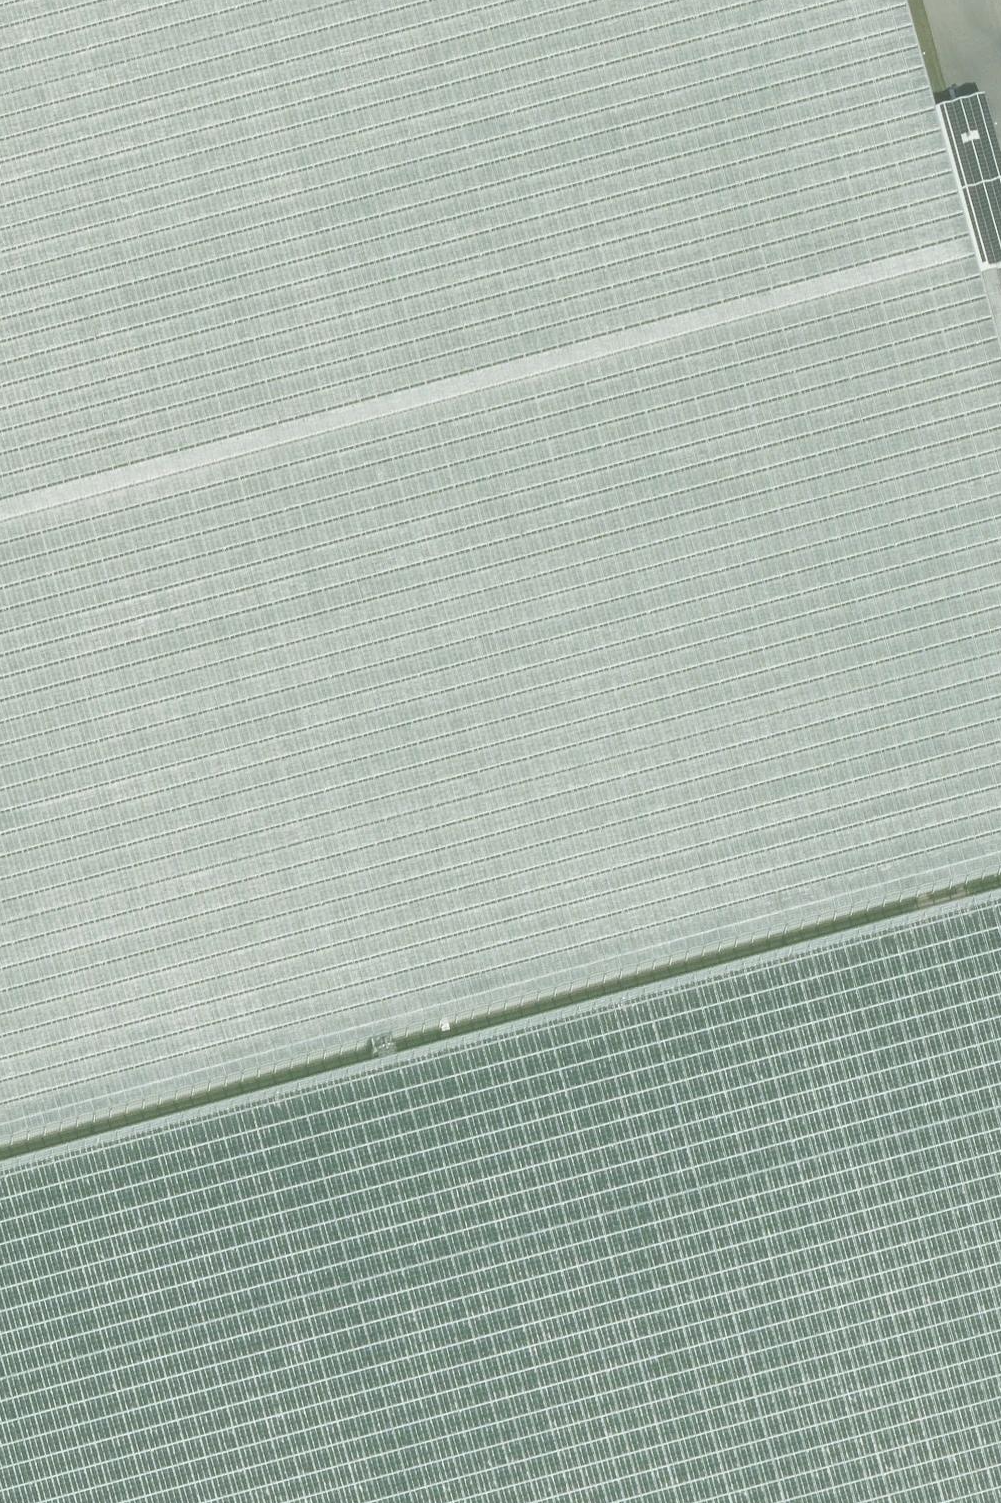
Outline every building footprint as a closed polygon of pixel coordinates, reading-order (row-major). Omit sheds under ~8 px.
[(996,280),(1000,278),(1000,168),(983,101),(933,115),(902,0),(0,0),(0,1146),(1000,873),(1000,298),(996,280)] [(0,1171),(0,1502),(1000,1502),(1000,898),(0,1171)]
